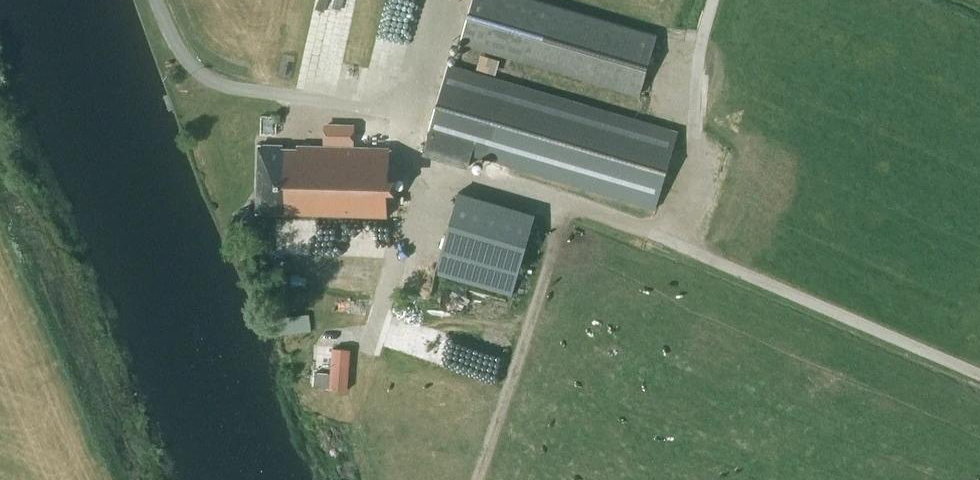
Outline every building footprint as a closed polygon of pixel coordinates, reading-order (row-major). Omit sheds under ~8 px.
[(460,42),(639,94),(656,34),(541,0),(473,0),(460,42)] [(396,20),(399,8),(387,5),(380,37),(410,44),(415,24),(396,20)] [(482,64),(501,70),(506,56),(487,50),(482,64)] [(656,207),(679,130),(454,65),(444,100),(439,98),(423,153),(468,166),(472,153),(656,207)] [(359,142),(359,121),(329,120),(329,141),(359,142)] [(388,217),(390,147),(298,144),(297,147),(284,147),(284,143),(259,145),(257,213),(388,217)] [(519,293),(525,270),(539,211),(461,192),(441,274),(519,293)] [(283,315),(283,330),(313,328),(313,313),(283,315)] [(333,348),(332,372),(316,371),(315,386),(348,388),(350,349),(333,348)]
